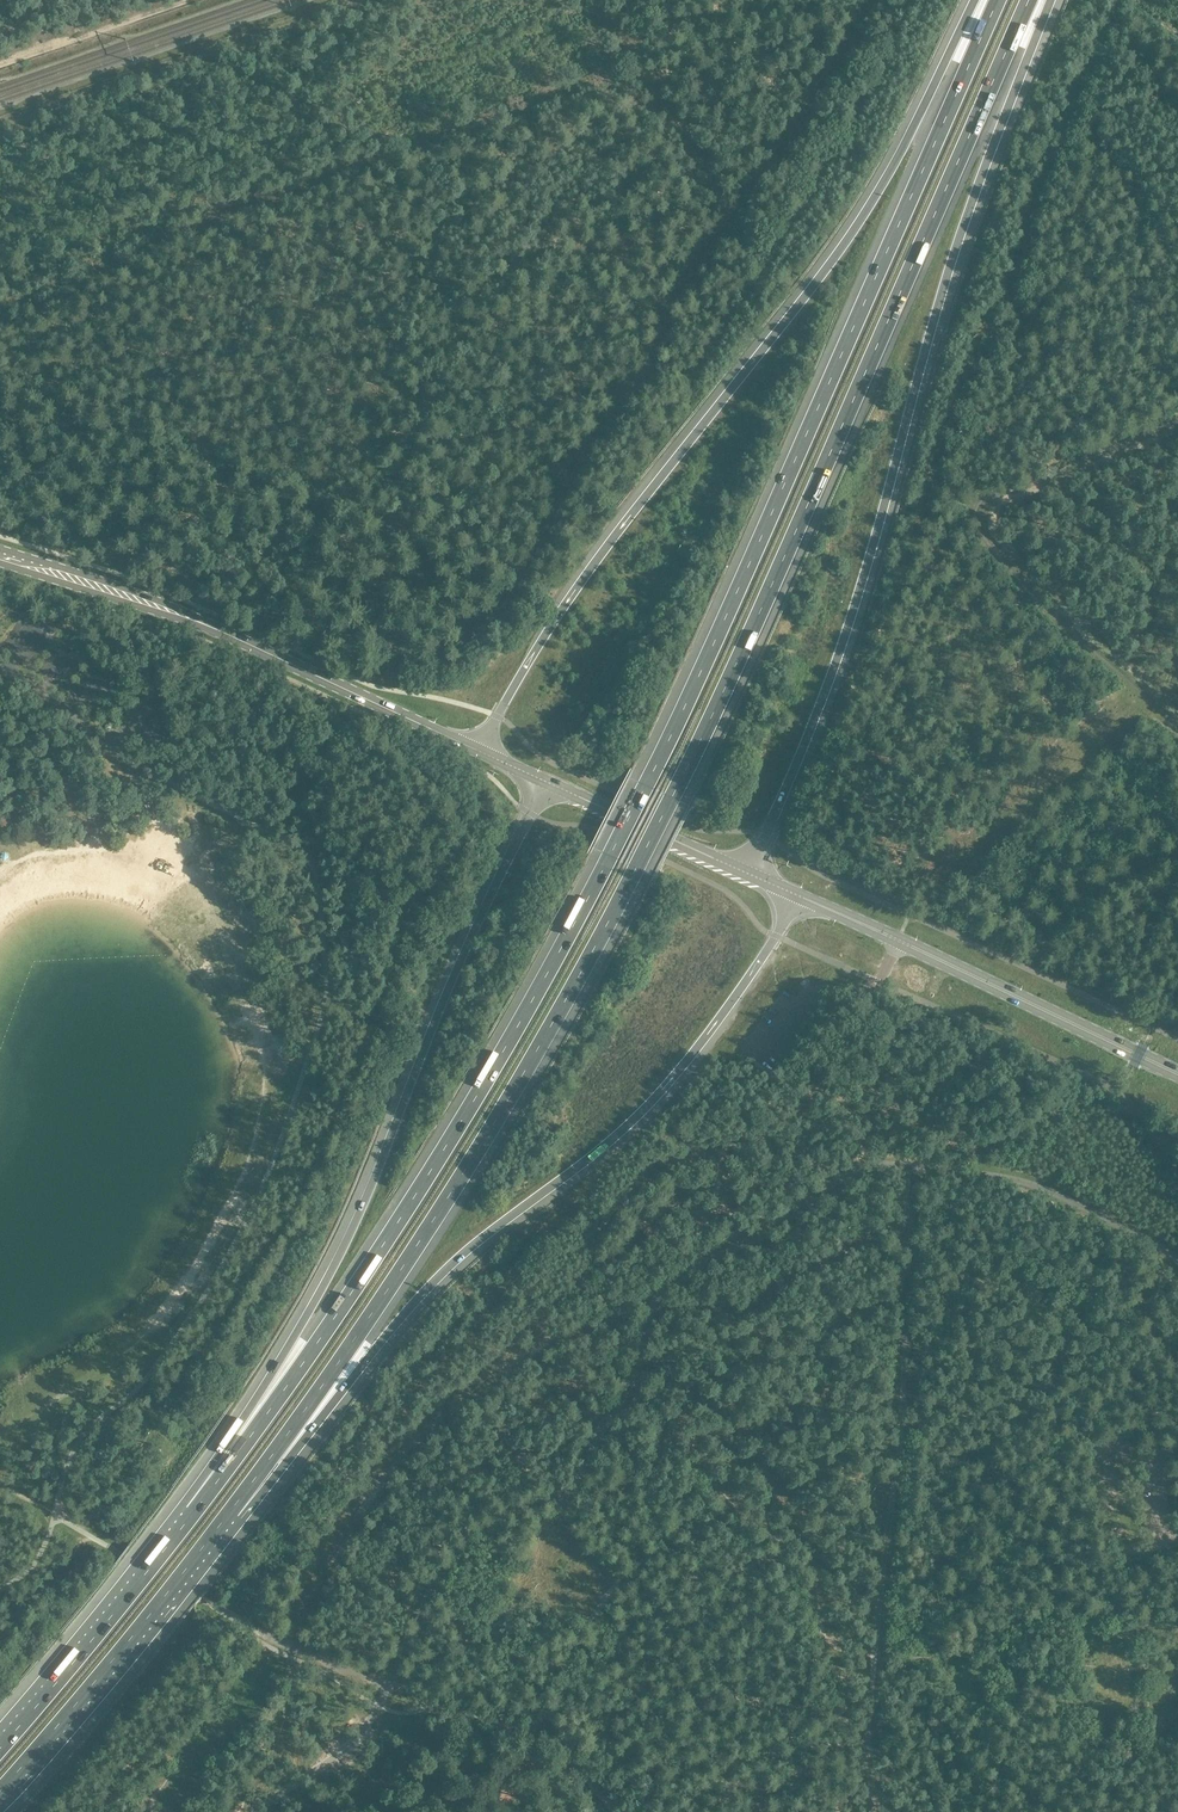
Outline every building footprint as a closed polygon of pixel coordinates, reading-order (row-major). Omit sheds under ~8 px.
[(95,1683),(86,1694),(93,1699),(102,1688),(95,1683)]
